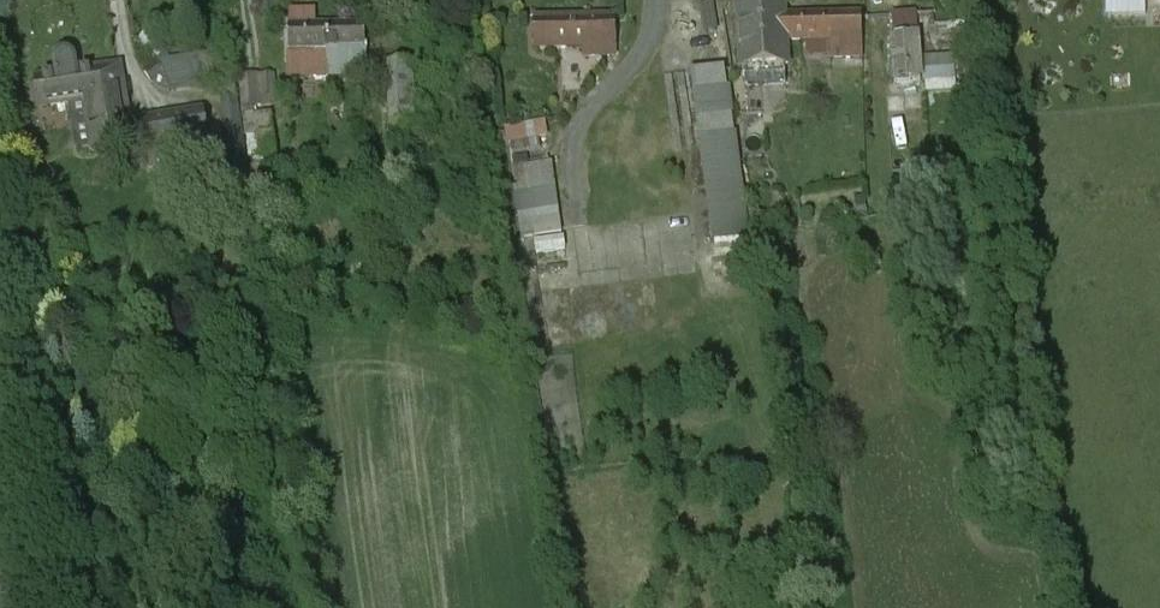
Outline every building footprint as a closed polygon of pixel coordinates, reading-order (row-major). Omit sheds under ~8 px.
[(784,7),(737,9),(739,34),(741,34),(743,71),(745,71),(786,69),(788,69),(786,43),(787,43),(786,16),(785,16),(784,7)] [(366,24),(314,25),(314,14),(293,14),(294,26),(290,26),(291,76),(367,75),(366,24)] [(864,58),(863,15),(786,16),(787,43),(831,42),(831,59),(864,58)] [(613,19),(538,20),(538,46),(585,46),(585,57),(613,56),(613,19)] [(918,36),(892,38),(896,83),(922,81),(918,36)] [(115,67),(78,73),(76,64),(75,61),(73,58),(70,56),(66,55),(63,56),(59,58),(58,60),(57,61),(56,64),(56,68),(57,76),(37,79),(41,108),(86,101),(94,152),(105,150),(105,153),(109,152),(108,149),(132,145),(125,100),(120,101),(115,67)] [(214,57),(196,59),(201,88),(217,86),(215,67),(214,57)] [(412,63),(390,64),(391,103),(413,102),(412,63)] [(231,65),(215,67),(217,86),(218,89),(227,88),(235,87),(231,65)] [(725,68),(691,73),(715,244),(749,241),(725,68)] [(786,69),(745,71),(746,88),(787,85),(786,69)] [(271,74),(241,77),(243,106),(261,105),(260,96),(272,95),(271,74)] [(235,87),(227,88),(229,103),(238,102),(235,86),(235,87)] [(229,103),(223,104),(234,175),(248,173),(238,102),(229,103)] [(413,102),(391,103),(391,127),(400,127),(401,144),(414,143),(413,102)] [(199,111),(139,121),(144,151),(157,148),(204,141),(199,111)] [(204,141),(157,148),(160,164),(206,156),(204,141)] [(553,165),(514,171),(523,238),(562,233),(553,165)]
